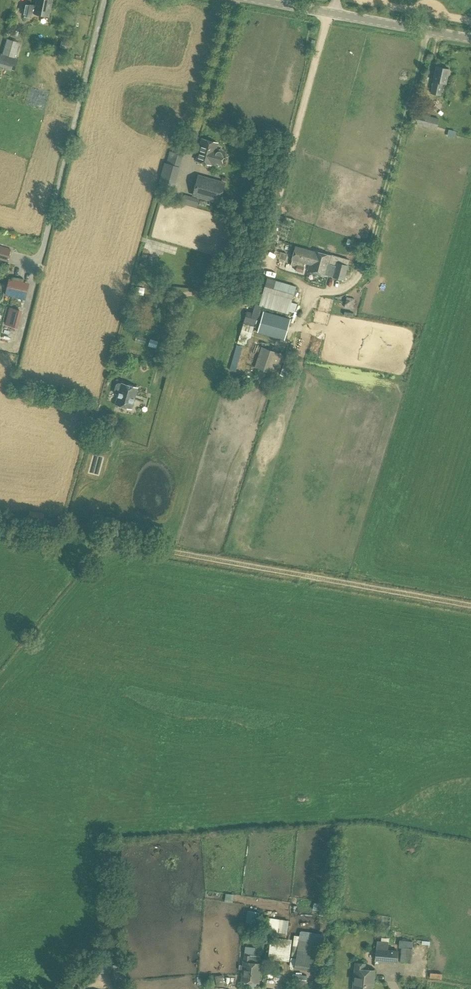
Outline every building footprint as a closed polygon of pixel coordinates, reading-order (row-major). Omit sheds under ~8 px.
[(33,16),(34,13),(49,16),(52,0),(37,0),(35,8),(33,7),(34,5),(26,3),(24,14),(33,16)] [(0,53),(0,54),(0,66),(11,70),(19,42),(4,38),(0,51),(0,53)] [(431,93),(441,95),(443,83),(446,83),(449,69),(436,67),(433,80),(433,81),(431,93)] [(411,122),(437,129),(439,120),(413,113),(411,122)] [(197,161),(211,165),(219,167),(222,162),(224,158),(223,152),(216,149),(217,143),(203,139),(197,161)] [(171,141),(167,156),(180,160),(184,145),(171,141)] [(159,186),(172,189),(179,164),(166,161),(159,186)] [(193,196),(220,204),(226,183),(199,175),(193,196)] [(7,262),(9,255),(11,249),(0,246),(0,260),(7,262)] [(292,260),(291,265),(296,267),(295,270),(303,272),(304,269),(305,263),(306,263),(310,264),(311,265),(314,251),(296,246),(292,260)] [(310,264),(308,270),(310,271),(327,275),(332,256),(314,251),(311,265),(310,264)] [(336,262),(332,277),(344,280),(347,264),(336,262)] [(262,296),(259,306),(261,306),(288,313),(288,311),(294,313),(297,303),(291,302),(296,286),(275,279),(267,278),(266,281),(264,289),(262,296)] [(7,284),(5,294),(25,299),(28,289),(7,284)] [(344,294),(342,304),(350,306),(353,296),(344,294)] [(324,303),(328,303),(328,310),(337,310),(337,305),(341,305),(341,295),(318,295),(318,308),(323,308),(324,303)] [(253,328),(254,328),(261,306),(259,306),(255,304),(252,313),(247,311),(243,325),(253,328)] [(10,307),(6,324),(14,326),(18,309),(10,307)] [(290,319),(264,311),(257,332),(283,340),(290,319)] [(243,325),(240,335),(250,338),(253,328),(243,325)] [(148,345),(156,348),(158,341),(150,339),(148,345)] [(256,368),(277,374),(283,354),(263,348),(256,368)] [(293,357),(287,355),(280,375),(286,377),(293,357)] [(116,385),(115,389),(116,392),(119,393),(115,404),(132,408),(138,388),(122,383),(121,384),(119,383),(116,385)] [(105,431),(113,433),(116,423),(108,421),(105,431)] [(100,433),(97,441),(111,446),(113,439),(113,437),(100,433)] [(30,511),(29,520),(42,522),(44,513),(30,511)] [(291,919),(267,917),(266,931),(278,932),(277,942),(289,943),(291,919)] [(294,967),(318,971),(322,949),(323,938),(312,936),(311,941),(307,940),(308,935),(300,934),(298,945),(294,967)] [(376,941),(376,949),(374,962),(397,964),(398,951),(387,950),(388,942),(376,941)] [(400,962),(412,963),(413,948),(402,947),(400,962)] [(242,980),(259,982),(260,963),(250,962),(250,955),(245,955),(244,961),(243,961),(242,980)] [(117,963),(109,964),(112,982),(120,981),(117,963)] [(372,979),(373,979),(374,970),(364,969),(364,963),(355,963),(353,988),(371,988),(372,979)] [(305,984),(306,976),(293,974),(291,982),(305,984)] [(199,979),(199,987),(217,988),(218,980),(199,979)]
